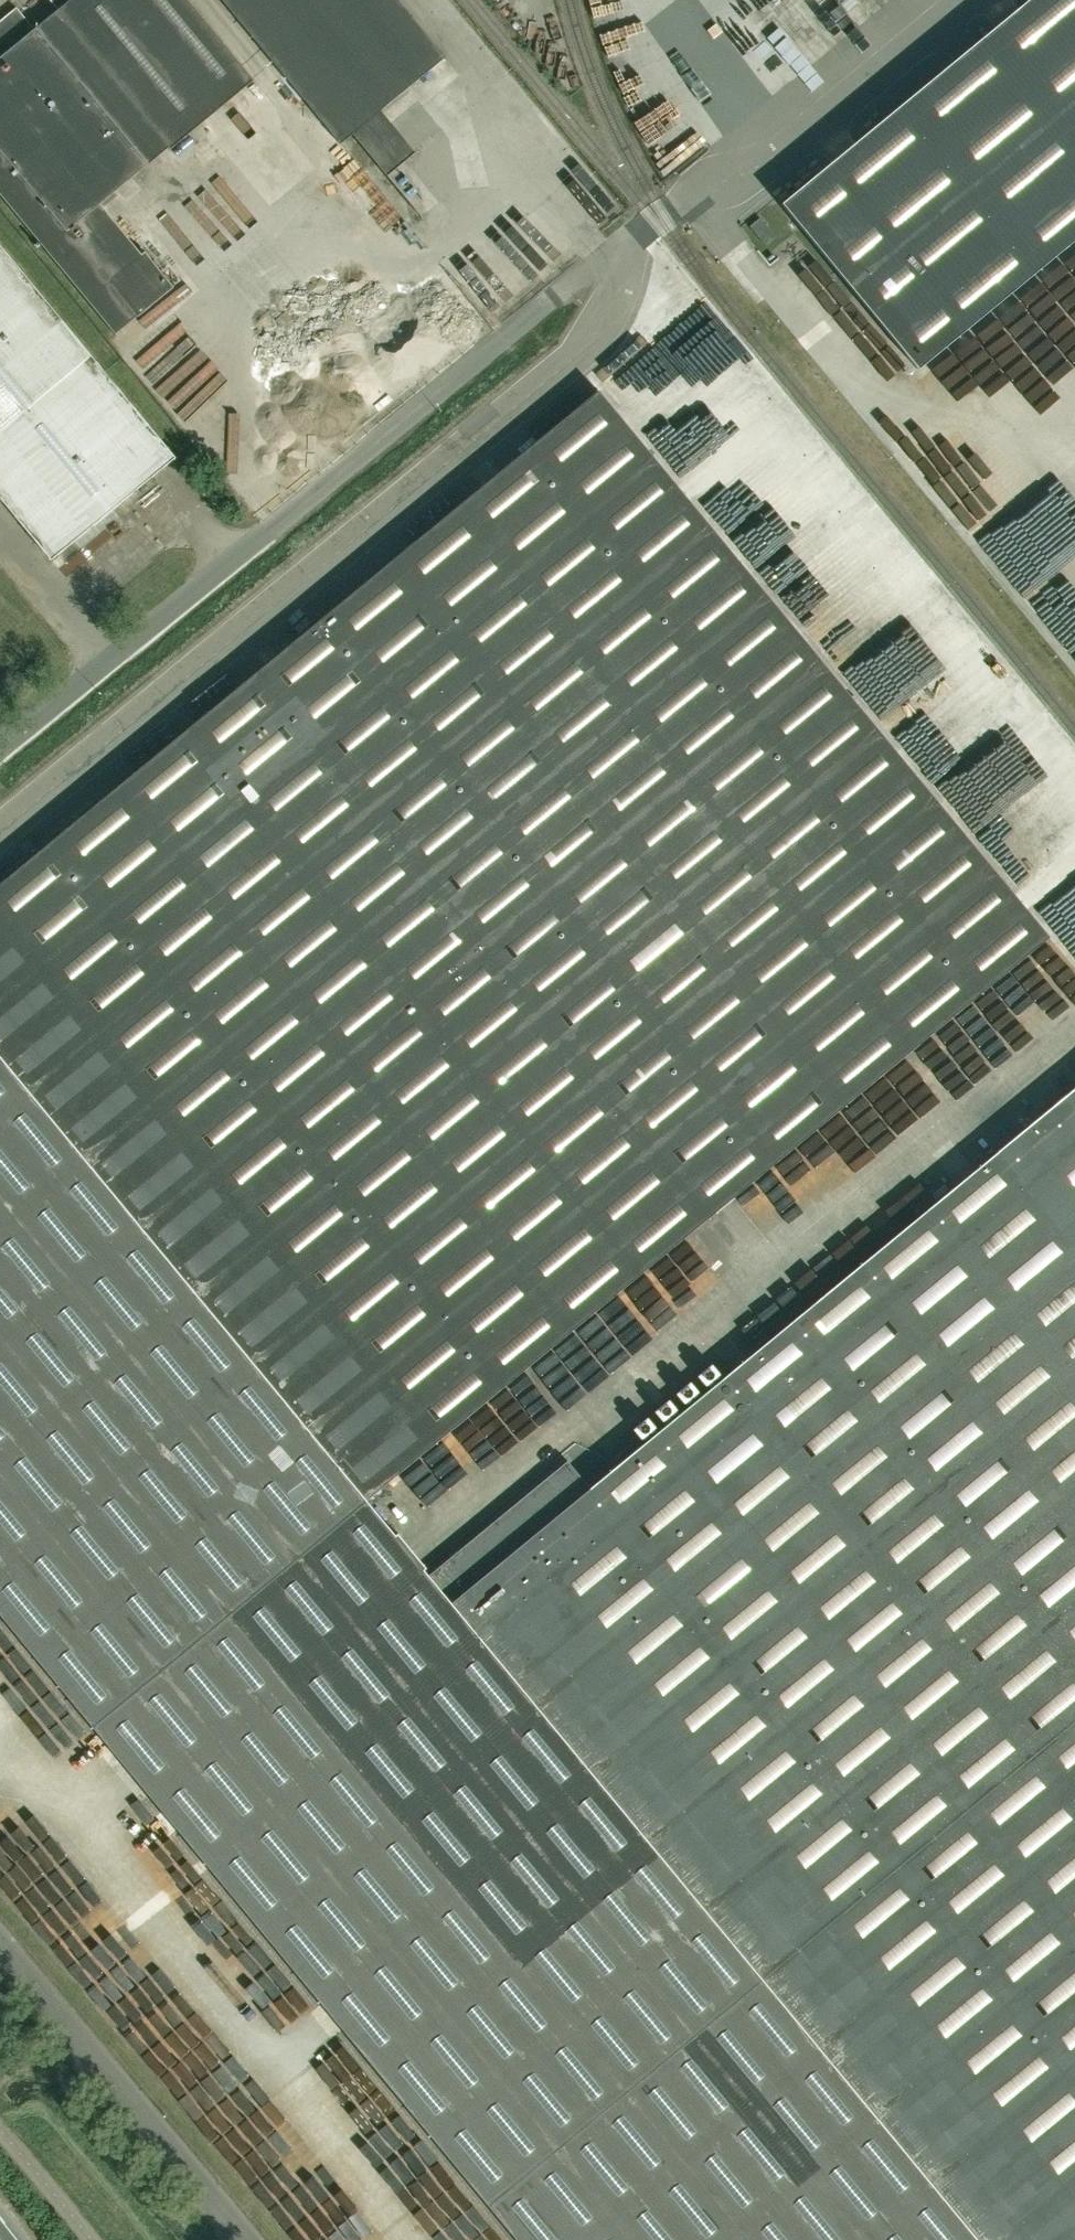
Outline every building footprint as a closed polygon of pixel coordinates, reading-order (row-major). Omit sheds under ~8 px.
[(186,0),(49,0),(58,10),(56,12),(170,150),(253,81),(186,0)] [(341,144),(445,57),(398,0),(222,0),(341,144)] [(781,204),(918,370),(1074,241),(1074,0),(1028,0),(781,204)] [(117,334),(139,315),(140,316),(175,287),(146,251),(143,254),(101,204),(150,164),(37,28),(35,29),(17,8),(1,21),(4,24),(0,28),(0,193),(117,334)] [(766,245),(776,236),(761,217),(750,226),(766,245)] [(51,560),(175,457),(0,245),(0,498),(51,560)] [(450,1431),(1049,936),(598,390),(0,883),(0,1613),(518,2239),(1074,2239),(1074,1087),(451,1603),(366,1500),(450,1431)]
